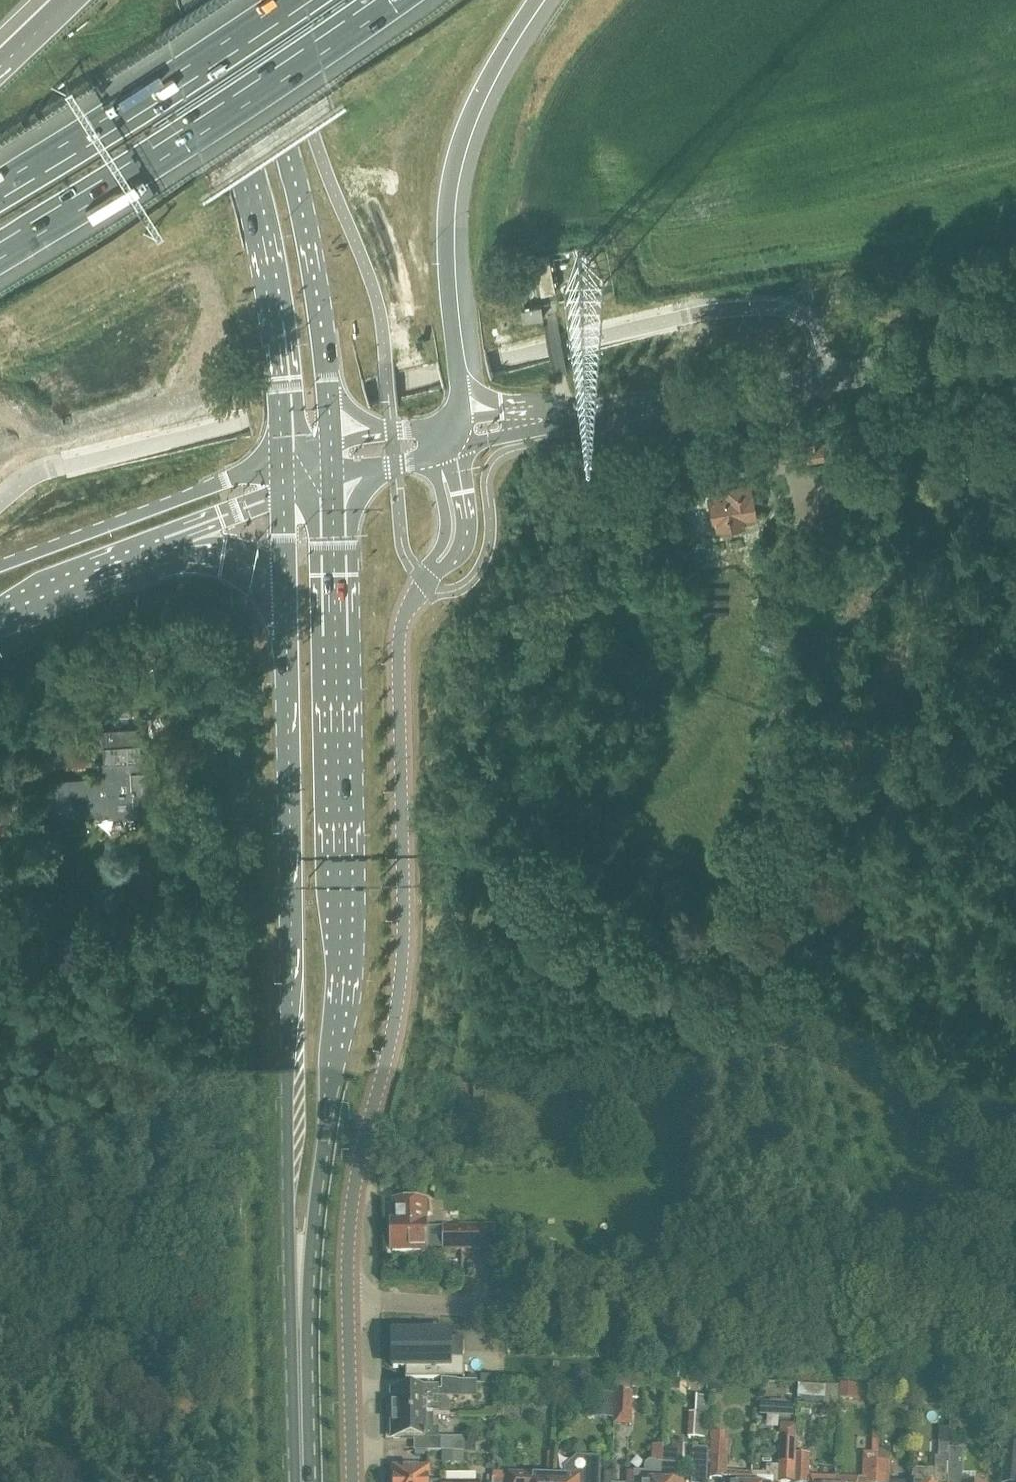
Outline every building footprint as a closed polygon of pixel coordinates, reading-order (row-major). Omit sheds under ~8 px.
[(551,256),(536,259),(542,295),(557,292),(551,256)] [(541,305),(521,309),(523,321),(543,317),(541,305)] [(798,461),(839,455),(849,454),(847,441),(836,442),(796,449),(798,461)] [(836,479),(850,484),(855,472),(841,466),(836,479)] [(749,477),(713,483),(716,500),(709,502),(712,520),(717,520),(718,528),(744,524),(743,517),(755,515),(749,477)] [(568,597),(558,598),(560,613),(570,612),(568,597)] [(609,689),(603,678),(593,684),(599,695),(609,689)] [(648,705),(658,711),(667,698),(656,693),(648,705)] [(637,723),(643,727),(648,719),(641,716),(637,723)] [(48,779),(36,780),(38,816),(108,812),(107,797),(117,796),(118,796),(118,794),(133,793),(134,807),(157,805),(155,770),(140,770),(140,760),(141,760),(141,744),(103,746),(104,763),(97,763),(98,776),(48,779)] [(472,1099),(484,1099),(484,1089),(472,1089),(472,1099)] [(391,1221),(389,1221),(389,1255),(427,1254),(427,1250),(443,1250),(443,1229),(429,1229),(428,1229),(428,1217),(429,1217),(429,1205),(428,1205),(428,1202),(391,1202),(391,1221)] [(443,1250),(443,1251),(495,1251),(495,1228),(443,1228),(443,1229),(443,1250)] [(393,1347),(391,1347),(391,1359),(393,1359),(393,1369),(405,1369),(406,1380),(465,1380),(465,1359),(463,1359),(450,1359),(450,1339),(450,1338),(393,1338),(393,1347)] [(580,1367),(574,1373),(575,1380),(585,1383),(590,1377),(588,1369),(580,1367)] [(497,1383),(497,1376),(495,1376),(481,1376),(481,1384),(495,1383),(497,1383)] [(457,1383),(456,1400),(477,1400),(477,1396),(477,1393),(477,1385),(477,1383),(469,1383),(457,1383)] [(722,1395),(719,1384),(710,1386),(712,1397),(722,1395)] [(841,1384),(840,1400),(861,1401),(862,1386),(841,1384)] [(824,1400),(825,1389),(826,1388),(801,1386),(800,1398),(824,1400)] [(825,1389),(824,1400),(824,1401),(824,1405),(824,1406),(838,1407),(839,1387),(826,1386),(826,1388),(825,1389)] [(438,1391),(389,1391),(389,1416),(432,1415),(433,1415),(449,1415),(449,1404),(449,1402),(446,1400),(438,1399),(438,1392),(438,1391)] [(633,1394),(615,1393),(614,1426),(631,1427),(633,1394)] [(697,1414),(689,1413),(688,1439),(705,1440),(705,1448),(695,1448),(693,1448),(691,1481),(707,1481),(707,1480),(708,1448),(709,1440),(710,1416),(711,1416),(712,1397),(698,1396),(697,1414)] [(962,1396),(962,1404),(977,1405),(978,1396),(962,1396)] [(907,1406),(915,1406),(915,1397),(907,1397),(907,1406)] [(760,1405),(759,1416),(793,1417),(794,1406),(760,1405)] [(432,1415),(389,1416),(389,1443),(415,1443),(439,1442),(439,1429),(433,1429),(433,1415),(432,1415)] [(795,1454),(797,1425),(780,1424),(779,1440),(778,1467),(766,1466),(766,1475),(752,1474),(751,1481),(794,1481),(795,1454)] [(939,1458),(935,1458),(935,1473),(912,1471),(912,1481),(947,1481),(948,1450),(949,1426),(941,1426),(939,1458)] [(710,1440),(709,1440),(708,1448),(710,1448),(709,1480),(724,1481),(751,1481),(752,1474),(752,1466),(751,1465),(751,1476),(735,1475),(735,1480),(725,1479),(726,1449),(726,1441),(725,1441),(725,1433),(711,1433),(710,1440)] [(464,1439),(440,1439),(440,1451),(442,1451),(464,1451),(464,1443),(464,1439)] [(475,1444),(464,1443),(464,1451),(464,1453),(475,1453),(475,1444)] [(662,1467),(662,1466),(663,1454),(663,1447),(651,1446),(651,1464),(649,1464),(648,1465),(646,1467),(646,1470),(646,1471),(646,1472),(647,1473),(648,1474),(634,1474),(634,1481),(661,1481),(662,1467)] [(948,1450),(947,1481),(954,1481),(989,1481),(989,1477),(962,1475),(963,1451),(948,1450)] [(442,1451),(440,1451),(440,1453),(442,1453),(443,1453),(442,1464),(462,1465),(462,1454),(463,1454),(464,1454),(464,1453),(464,1451),(442,1451)] [(876,1481),(889,1481),(890,1463),(886,1463),(887,1452),(877,1451),(877,1455),(877,1463),(876,1481)] [(680,1455),(663,1454),(662,1466),(662,1467),(661,1481),(679,1481),(680,1455)] [(835,1478),(808,1477),(809,1457),(809,1456),(809,1454),(795,1454),(794,1481),(835,1481),(835,1478)] [(835,1481),(876,1481),(877,1463),(877,1455),(863,1454),(862,1479),(835,1478),(835,1481)] [(553,1481),(600,1481),(601,1458),(592,1458),(579,1457),(576,1457),(565,1469),(564,1476),(553,1476),(553,1481)] [(1004,1457),(1002,1481),(1015,1481),(1015,1458),(1004,1457)] [(395,1474),(392,1476),(392,1481),(393,1481),(428,1481),(428,1470),(395,1470),(395,1474)] [(493,1481),(505,1481),(505,1473),(493,1473),(493,1481)] [(553,1476),(506,1474),(506,1481),(553,1481),(553,1476)]
